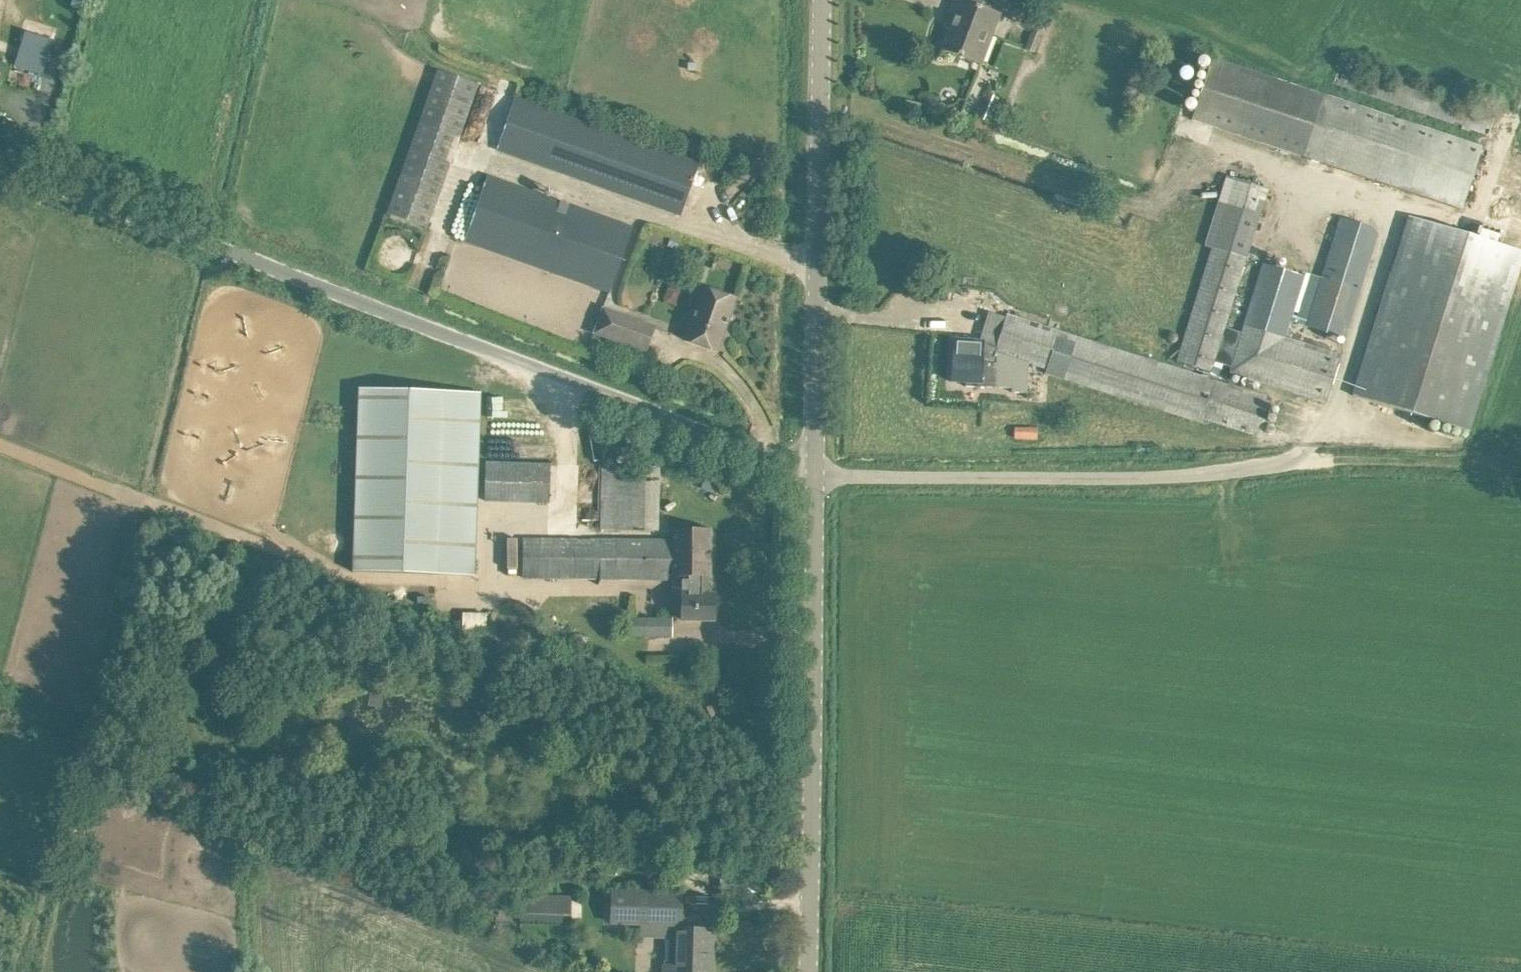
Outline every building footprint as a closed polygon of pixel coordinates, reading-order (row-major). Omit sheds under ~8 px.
[(949,31),(942,49),(974,61),(982,63),(982,61),(992,35),(1000,13),(968,1),(962,18),(955,15),(949,31)] [(1034,27),(1026,49),(1035,52),(1043,30),(1034,27)] [(25,36),(18,60),(43,68),(51,44),(52,41),(26,33),(25,36)] [(1484,148),(1289,83),(1215,59),(1195,119),(1464,208),(1484,148)] [(438,70),(387,213),(427,227),(450,162),(445,160),(455,133),(459,135),(477,84),(438,70)] [(979,116),(990,121),(1000,97),(989,92),(979,116)] [(681,214),(700,163),(517,95),(498,146),(681,214)] [(488,175),(465,240),(609,292),(633,227),(488,175)] [(954,345),(951,381),(965,382),(965,386),(980,387),(997,388),(1012,389),(1014,358),(1046,368),(1048,369),(1046,375),(1063,380),(1203,423),(1204,418),(1261,436),(1272,398),(1209,379),(1214,362),(1231,367),(1229,372),(1323,401),(1338,354),(1284,337),(1290,319),(1307,325),(1345,338),(1380,235),(1341,222),(1322,281),(1304,275),(1264,263),(1242,332),(1225,327),(1247,257),(1261,212),(1268,192),(1227,179),(1220,199),(1206,246),(1213,248),(1177,361),(1204,370),(1202,376),(1076,338),(1058,332),(1058,330),(1056,330),(1006,314),(997,343),(983,342),(983,340),(954,338),(954,345)] [(1353,395),(1470,431),(1520,268),(1520,254),(1408,218),(1353,395)] [(672,284),(670,300),(683,303),(685,286),(672,284)] [(684,339),(717,351),(736,298),(703,287),(684,339)] [(595,332),(630,345),(646,351),(655,326),(603,308),(595,332)] [(475,575),(481,391),(359,387),(353,571),(475,575)] [(549,502),(550,463),(486,462),(485,501),(549,502)] [(656,530),(658,465),(603,463),(601,529),(656,530)] [(672,540),(523,539),(523,577),(672,578),(672,576),(688,576),(688,594),(682,594),(682,619),(714,620),(714,594),(707,594),(707,576),(710,576),(711,528),(672,528),(672,540)] [(672,619),(625,619),(625,635),(672,635),(672,619)] [(680,925),(681,893),(613,891),(612,923),(680,925)] [(522,897),(521,921),(565,922),(565,898),(522,897)] [(712,930),(673,929),(672,965),(664,965),(664,971),(711,971),(712,930)]
